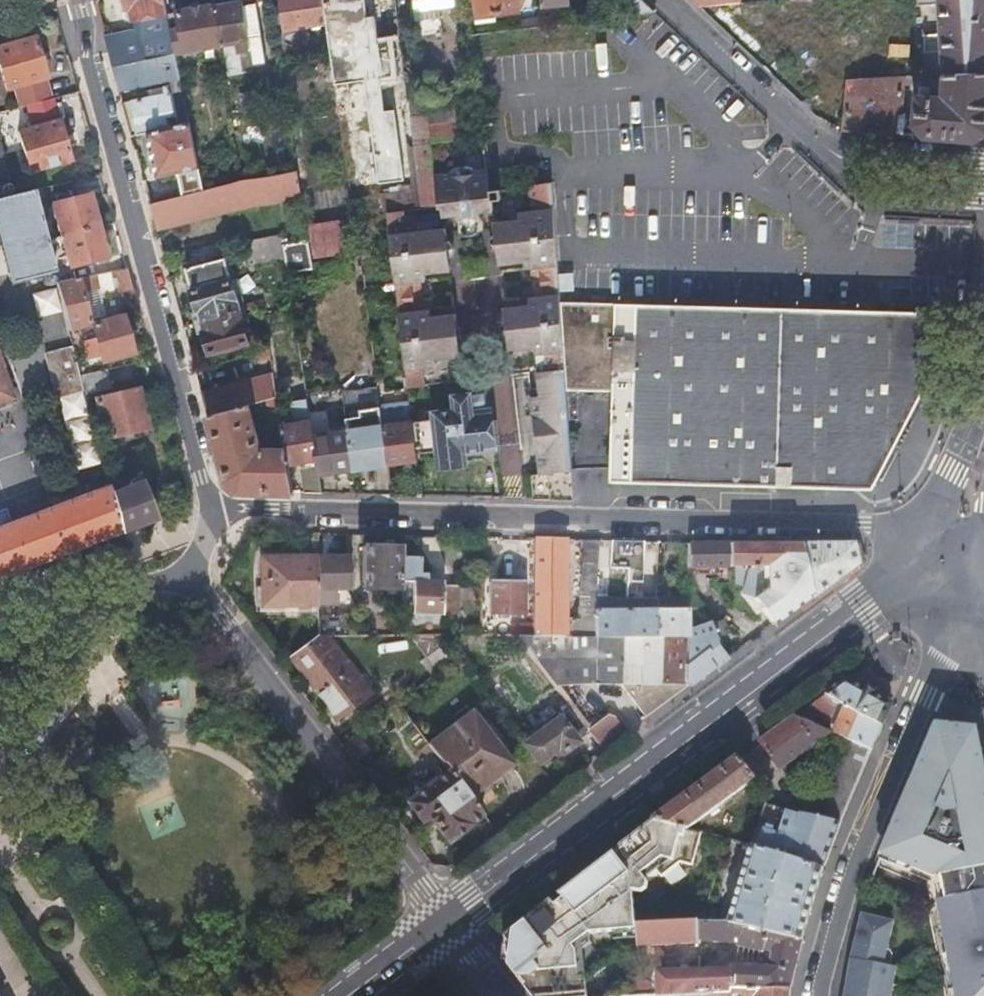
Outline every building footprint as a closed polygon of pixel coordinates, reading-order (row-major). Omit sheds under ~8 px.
[(173,47),(166,12),(163,0),(124,0),(126,10),(129,9),(135,30),(107,37),(121,92),(165,81),(168,91),(124,102),(133,136),(148,132),(179,124),(176,116),(184,114),(180,95),(184,94),(173,47)] [(214,4),(220,39),(236,36),(238,46),(250,44),(244,0),(237,0),(214,4)] [(322,0),(281,0),(285,27),(325,21),(322,0)] [(325,21),(349,17),(347,0),(322,0),(325,21)] [(419,35),(444,31),(441,7),(457,5),(456,0),(414,0),(419,35)] [(457,5),(458,16),(470,15),(468,0),(456,0),(457,5)] [(478,13),(518,8),(517,0),(477,0),(478,13)] [(626,14),(657,11),(645,0),(624,0),(621,14),(626,14)] [(857,82),(902,79),(916,78),(912,34),(911,13),(905,3),(895,3),(895,0),(854,0),(854,23),(857,82)] [(942,76),(983,72),(983,0),(914,0),(914,6),(937,4),(938,18),(932,18),(932,26),(939,26),(940,35),(921,36),(921,53),(942,52),(942,76)] [(741,17),(739,1),(698,4),(718,22),(741,17)] [(173,47),(220,39),(214,4),(166,12),(173,47)] [(17,39),(0,44),(0,63),(6,86),(14,84),(21,106),(29,104),(54,96),(48,75),(49,74),(38,33),(17,39)] [(942,76),(942,98),(928,97),(928,89),(917,88),(914,124),(922,139),(975,142),(983,133),(983,72),(942,76)] [(902,79),(857,82),(853,82),(852,134),(894,137),(895,117),(899,117),(902,79)] [(35,125),(27,127),(20,129),(30,170),(71,159),(55,96),(54,96),(29,104),(35,125)] [(433,139),(430,121),(429,111),(412,114),(423,204),(441,201),(437,168),(433,139)] [(457,117),(430,121),(433,139),(459,135),(457,117)] [(190,121),(179,124),(148,132),(154,154),(159,177),(200,166),(190,121)] [(503,184),(491,186),(488,162),(437,168),(441,201),(444,200),(445,208),(459,206),(460,213),(466,212),(467,217),(475,216),(474,211),(482,210),(481,204),(495,202),(494,193),(504,192),(503,184)] [(241,177),(223,183),(205,188),(152,204),(160,232),(300,195),(296,168),(241,177)] [(77,180),(78,185),(79,191),(90,186),(106,186),(102,173),(77,180)] [(538,499),(577,500),(569,386),(569,385),(563,298),(553,178),(532,181),(535,204),(522,206),(523,215),(497,218),(502,259),(521,257),(520,249),(526,249),(527,256),(528,264),(535,264),(539,295),(532,295),(532,302),(533,310),(528,311),(526,303),(508,306),(513,348),(538,345),(539,352),(547,351),(549,369),(541,370),(543,389),(534,390),(544,474),(535,475),(537,493),(538,499)] [(54,273),(33,191),(0,200),(0,241),(11,284),(54,273)] [(59,235),(95,225),(86,193),(51,202),(59,235)] [(438,356),(465,353),(460,310),(438,313),(439,321),(433,321),(433,313),(432,306),(427,306),(423,275),(428,274),(427,268),(427,260),(432,259),(433,267),(454,265),(449,221),(422,225),(421,217),(409,219),(407,207),(388,210),(394,269),(395,280),(409,389),(427,385),(425,366),(438,365),(438,356)] [(309,224),(311,239),(314,255),(355,247),(350,216),(309,224)] [(104,257),(95,225),(59,235),(67,266),(104,257)] [(284,255),(284,253),(281,242),(279,232),(243,239),(247,262),(284,255)] [(281,242),(284,253),(309,248),(307,237),(281,242)] [(98,261),(101,271),(127,264),(122,246),(107,259),(98,261)] [(204,322),(264,306),(263,300),(250,303),(248,296),(240,298),(229,257),(189,269),(204,322)] [(75,277),(56,282),(69,328),(88,323),(78,284),(98,278),(102,295),(133,286),(127,264),(101,271),(75,277)] [(54,274),(56,282),(75,277),(73,273),(72,269),(54,274)] [(395,280),(394,269),(362,273),(363,285),(395,280)] [(882,474),(903,433),(929,379),(931,300),(912,299),(912,310),(563,298),(569,385),(569,386),(615,388),(614,477),(876,486),(882,474)] [(266,314),(264,306),(204,322),(213,354),(252,343),(248,324),(255,322),(255,316),(266,314)] [(80,342),(83,351),(85,359),(99,356),(100,360),(130,352),(120,314),(88,323),(93,339),(80,342)] [(85,387),(73,344),(46,351),(57,395),(85,387)] [(539,352),(541,370),(549,369),(547,351),(539,352)] [(14,395),(0,355),(0,400),(14,395)] [(209,416),(250,404),(269,399),(278,396),(274,373),(203,394),(209,416)] [(434,417),(412,420),(416,453),(440,450),(442,465),(465,461),(463,452),(494,447),(487,380),(468,382),(470,394),(456,396),(459,409),(433,412),(434,417)] [(94,398),(99,418),(105,438),(147,427),(137,386),(94,398)] [(62,397),(88,490),(110,482),(86,390),(62,397)] [(275,439),(285,438),(283,423),(278,396),(269,399),(275,439)] [(285,438),(287,447),(290,465),(319,460),(315,434),(308,397),(293,400),(296,420),(283,423),(285,438)] [(343,404),(347,429),(354,469),(389,464),(383,424),(380,399),(343,404)] [(381,405),(383,424),(389,464),(417,460),(416,453),(412,420),(410,401),(381,405)] [(261,447),(250,404),(209,416),(225,479),(239,491),(295,493),(290,465),(287,447),(261,447)] [(347,429),(315,434),(319,460),(320,465),(322,474),(354,469),(347,429)] [(325,494),(322,474),(320,465),(303,468),(306,493),(325,494)] [(528,476),(530,494),(537,493),(535,475),(528,476)] [(156,519),(150,498),(144,478),(130,483),(131,487),(113,493),(123,531),(156,519)] [(123,531),(110,482),(88,490),(17,517),(11,502),(0,506),(0,576),(123,531)] [(568,539),(552,538),(536,538),(534,635),(567,635),(568,539)] [(599,540),(584,540),(582,635),(599,635),(599,607),(599,540)] [(612,568),(619,567),(626,568),(646,567),(647,541),(612,540),(612,568)] [(689,565),(728,564),(766,564),(772,580),(763,585),(767,595),(759,600),(776,629),(854,589),(858,561),(849,540),(690,542),(689,565)] [(401,588),(401,583),(401,556),(402,546),(364,545),(363,587),(401,588)] [(317,602),(318,556),(262,554),(262,601),(317,602)] [(346,590),(346,573),(347,557),(318,556),(317,602),(332,603),(332,590),(346,590)] [(439,615),(439,613),(439,612),(454,611),(454,584),(439,584),(439,579),(423,579),(423,573),(416,573),(416,556),(401,556),(401,583),(412,583),(412,615),(439,615)] [(490,581),(490,596),(490,610),(524,611),(525,581),(490,581)] [(599,635),(624,635),(625,607),(599,607),(599,635)] [(624,635),(656,635),(657,608),(625,607),(624,635)] [(656,635),(687,635),(687,628),(688,608),(657,608),(656,635)] [(317,633),(317,634),(325,634),(354,634),(354,615),(317,614),(317,633)] [(687,628),(687,635),(685,682),(685,683),(686,686),(711,669),(728,659),(715,640),(711,620),(687,628)] [(325,634),(317,634),(289,656),(334,716),(368,690),(325,634)] [(435,635),(423,634),(411,634),(427,655),(420,660),(431,675),(453,659),(435,635)] [(554,683),(598,682),(599,635),(582,635),(567,635),(534,635),(518,634),(554,683)] [(624,635),(599,635),(598,682),(685,682),(687,635),(656,635),(624,635)] [(839,702),(846,705),(881,724),(883,721),(891,702),(869,690),(846,678),(824,695),(839,702)] [(829,729),(839,702),(824,695),(797,715),(829,729)] [(558,714),(556,711),(554,709),(532,726),(535,729),(522,740),(536,759),(556,744),(560,749),(587,729),(584,723),(570,705),(558,714)] [(835,731),(844,736),(871,747),(873,745),(881,724),(846,705),(835,731)] [(449,770),(468,795),(512,762),(473,709),(428,742),(449,770)] [(597,714),(584,723),(587,729),(601,747),(614,737),(597,714)] [(781,769),(829,729),(797,715),(758,743),(771,758),(781,769)] [(935,725),(904,801),(882,854),(941,878),(974,871),(973,865),(983,863),(983,765),(977,730),(973,730),(935,725)] [(372,744),(360,729),(340,744),(352,759),(372,744)] [(804,798),(801,809),(840,821),(864,765),(871,747),(844,736),(817,802),(804,798)] [(793,784),(781,769),(771,758),(756,770),(779,796),(793,784)] [(653,823),(670,827),(686,832),(753,781),(736,759),(653,823)] [(479,811),(468,795),(449,770),(409,802),(421,819),(428,814),(448,839),(469,823),(467,821),(479,811)] [(756,828),(750,851),(823,871),(823,870),(840,821),(801,809),(791,838),(756,828)] [(689,868),(698,836),(686,832),(670,827),(653,823),(648,826),(546,905),(517,929),(525,937),(634,930),(631,894),(640,896),(645,892),(646,886),(640,878),(651,870),(657,878),(677,864),(689,868)] [(733,846),(750,851),(756,828),(738,824),(733,846)] [(750,851),(730,922),(801,942),(823,871),(750,851)] [(983,894),(983,863),(973,865),(974,871),(941,878),(946,902),(983,894)] [(946,902),(953,930),(950,931),(961,995),(983,995),(983,894),(946,902)] [(862,912),(855,935),(846,989),(844,995),(895,995),(894,965),(881,963),(893,921),(862,912)] [(636,995),(698,995),(733,994),(732,992),(790,990),(790,989),(801,942),(730,922),(636,930),(637,952),(698,947),(698,944),(735,946),(735,947),(770,954),(767,969),(728,970),(728,972),(653,978),(654,986),(635,988),(636,995)] [(636,934),(636,930),(634,930),(525,937),(517,929),(503,939),(502,956),(532,995),(585,995),(584,985),(578,986),(577,973),(568,973),(558,960),(589,937),(636,934)]
